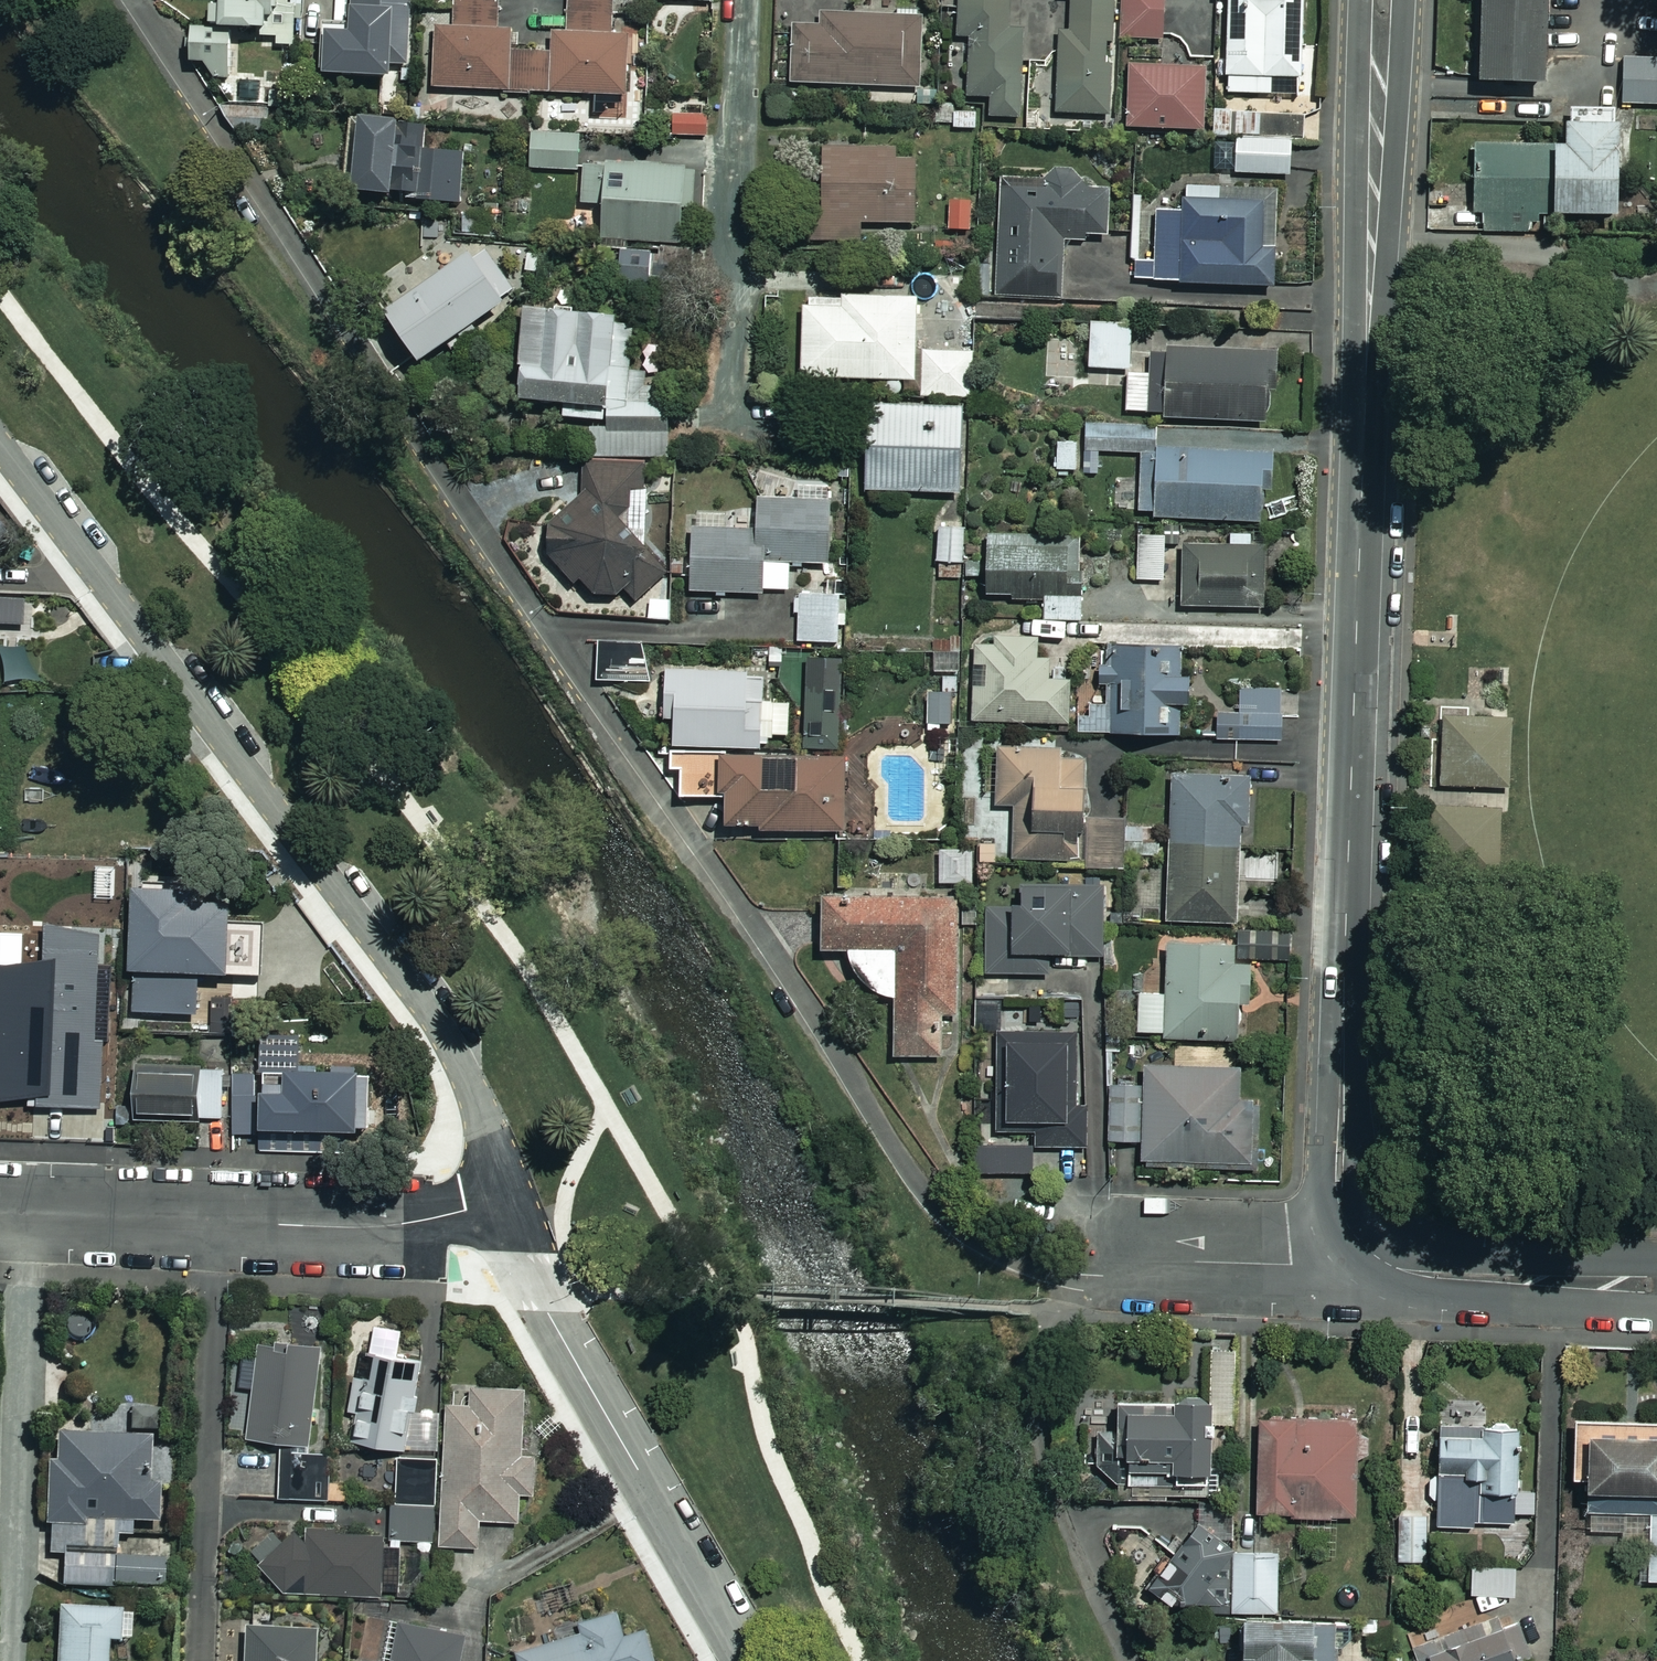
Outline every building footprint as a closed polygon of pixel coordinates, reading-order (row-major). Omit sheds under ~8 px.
[(190,22),(190,62),(213,62),(213,76),(233,76),(234,23),(265,24),(265,43),(296,44),(297,0),(225,0),(225,2),(214,1),(214,23),(190,22)] [(354,27),(328,26),(326,70),(392,73),(393,61),(409,62),(412,0),(355,0),(354,27)] [(569,27),(554,26),(553,49),(516,48),(516,29),(502,28),(503,0),(455,0),(455,27),(437,26),(435,87),(627,94),(629,29),(613,29),(614,0),(570,0),(569,27)] [(957,39),(968,39),(966,98),(989,98),(988,119),(1020,120),(1024,7),(1017,7),(1018,0),(958,0),(957,39)] [(1069,33),(1058,32),(1055,114),(1105,116),(1110,0),(1071,0),(1069,33)] [(1122,41),(1161,40),(1160,0),(1121,0),(1122,41)] [(1213,0),(1226,0),(1224,94),(1265,96),(1266,79),(1298,80),(1300,0),(1213,0)] [(1474,87),(1539,89),(1542,0),(1477,0),(1474,87)] [(817,17),(816,32),(791,31),(789,86),(917,90),(919,20),(817,17)] [(1622,60),(1621,106),(1656,106),(1656,61),(1622,60)] [(1205,131),(1206,68),(1127,67),(1126,130),(1205,131)] [(1315,114),(1210,109),(1209,139),(1314,143),(1315,114)] [(704,111),(664,111),(664,140),(704,140),(704,111)] [(981,111),(951,112),(952,132),(982,131),(981,111)] [(1616,115),(1570,112),(1567,151),(1474,145),(1470,214),(1484,215),(1483,230),(1536,233),(1536,219),(1610,223),(1616,115)] [(428,120),(362,115),(357,187),(462,195),(466,152),(426,149),(428,120)] [(582,133),(533,133),(532,168),(581,169),(582,133)] [(1290,144),(1235,141),(1233,175),(1288,179),(1290,144)] [(911,151),(820,152),(820,215),(809,215),(809,242),(859,242),(858,226),(911,226),(911,151)] [(697,166),(585,162),(583,202),(606,203),(604,238),(685,241),(686,203),(696,203),(697,166)] [(1042,177),(999,176),(996,262),(967,262),(966,297),(1055,299),(1057,239),(1103,240),(1105,185),(1042,183),(1042,177)] [(1271,196),(1183,192),(1182,216),(1154,215),(1152,263),(1134,262),(1133,284),(1267,290),(1271,196)] [(498,236),(500,203),(467,201),(464,234),(498,236)] [(970,204),(947,202),(946,231),(969,233),(970,204)] [(506,302),(472,248),(384,304),(419,358),(506,302)] [(918,297),(804,297),(804,377),(917,378),(918,297)] [(594,418),(591,453),(667,457),(672,373),(632,371),(635,323),(618,322),(618,311),(528,306),(523,397),(567,400),(565,417),(594,418)] [(1130,324),(1092,323),(1091,368),(1129,368),(1130,324)] [(1272,353),(1160,349),(1158,416),(1269,420),(1272,353)] [(973,351),(924,350),(923,393),(972,394),(973,351)] [(1153,366),(1130,366),(1130,412),(1153,412),(1153,366)] [(966,408),(865,405),(864,457),(869,457),(868,489),(964,491),(966,408)] [(1157,427),(1088,425),(1087,451),(1143,452),(1141,516),(1267,520),(1269,450),(1156,447),(1157,427)] [(1080,441),(1060,439),(1057,468),(1077,470),(1080,441)] [(631,593),(636,599),(668,572),(629,526),(632,487),(651,488),(652,461),(585,457),(583,494),(565,518),(552,517),(550,554),(575,583),(582,577),(595,593),(631,593)] [(832,500),(759,502),(760,529),(693,531),(694,593),(764,592),(763,563),(833,561),(832,500)] [(968,527),(941,524),(938,560),(964,563),(968,527)] [(1082,621),(1086,538),(991,533),(987,596),(1046,599),(1045,619),(1082,621)] [(1166,535),(1139,534),(1138,580),(1165,580),(1166,535)] [(1263,607),(1263,546),(1184,546),(1183,607),(1263,607)] [(845,593),(800,594),(801,642),(845,642),(845,593)] [(672,620),(673,596),(648,595),(647,619),(672,620)] [(1038,657),(1038,633),(977,632),(975,720),(1070,723),(1071,680),(1060,680),(1050,679),(1051,657),(1038,657)] [(959,636),(934,637),(936,674),(961,673),(959,636)] [(649,644),(599,643),(598,681),(648,682),(649,644)] [(1178,734),(1179,703),(1192,703),(1192,673),(1180,673),(1181,647),(1109,645),(1107,732),(1178,734)] [(769,670),(668,668),(667,717),(677,718),(677,744),(768,746),(768,734),(790,735),(791,702),(768,701),(769,670)] [(844,686),(808,686),(807,746),(843,747),(844,686)] [(1281,689),(1241,689),(1242,715),(1218,715),(1219,740),(1282,739),(1281,689)] [(955,729),(955,694),(928,694),(929,730),(955,729)] [(1511,719),(1442,716),(1439,784),(1509,787),(1511,719)] [(1064,745),(998,746),(999,805),(1015,805),(1015,859),(1082,859),(1082,868),(1123,867),(1123,816),(1087,817),(1087,758),(1064,759),(1064,745)] [(845,756),(681,756),(681,797),(728,797),(728,830),(845,829),(845,756)] [(1251,844),(1253,772),(1174,769),(1169,919),(1237,922),(1240,843),(1251,844)] [(1103,886),(1025,885),(1025,908),(989,907),(988,972),(1051,973),(1051,955),(1102,956),(1103,886)] [(823,898),(825,950),(849,949),(869,980),(895,999),(897,1056),(945,1055),(944,1014),(960,1014),(957,895),(823,898)] [(109,901),(39,901),(39,1015),(50,1015),(50,1040),(90,1040),(90,1014),(109,1014),(109,901)] [(193,907),(146,904),(140,1006),(187,1009),(193,907)] [(259,931),(214,928),(212,970),(257,972),(259,931)] [(1289,933),(1245,935),(1246,960),(1290,959),(1289,933)] [(1243,944),(1170,942),(1168,994),(1142,993),(1141,1036),(1240,1039),(1243,944)] [(0,1007),(0,1131),(28,1132),(33,1008),(0,1007)] [(1083,1146),(1080,1031),(996,1032),(999,1132),(1035,1132),(1035,1147),(1083,1146)] [(1244,1069),(1147,1066),(1147,1087),(1112,1086),(1110,1141),(1145,1142),(1145,1160),(1258,1163),(1260,1112),(1243,1111),(1244,1069)] [(373,1070),(267,1067),(265,1126),(371,1128),(373,1070)] [(225,1069),(137,1070),(137,1113),(186,1113),(186,1117),(226,1117),(225,1069)] [(256,1073),(235,1073),(235,1134),(256,1134),(256,1073)] [(321,1348),(259,1342),(258,1360),(245,1359),(242,1386),(254,1388),(249,1439),(311,1445),(321,1348)] [(422,1357),(377,1353),(375,1381),(355,1379),(352,1412),(358,1413),(356,1443),(439,1450),(442,1413),(418,1411),(422,1357)] [(450,1404),(446,1460),(441,1546),(480,1549),(482,1520),(520,1522),(522,1492),(535,1493),(538,1454),(526,1453),(530,1388),(474,1385),(473,1405),(450,1404)] [(1217,1403),(1120,1402),(1120,1455),(1132,1455),(1132,1495),(1216,1496),(1217,1403)] [(1360,1421),(1261,1420),(1260,1516),(1359,1517),(1360,1421)] [(1576,1420),(1575,1480),(1590,1480),(1590,1531),(1623,1532),(1623,1559),(1641,1559),(1641,1581),(1656,1581),(1656,1437),(1620,1437),(1620,1421),(1576,1420)] [(1518,1426),(1442,1426),(1442,1476),(1432,1476),(1432,1499),(1439,1499),(1439,1523),(1537,1523),(1537,1493),(1519,1493),(1518,1426)] [(156,1433),(59,1438),(60,1461),(49,1461),(53,1556),(118,1553),(117,1536),(160,1534),(156,1433)] [(323,1454),(282,1453),(280,1498),(321,1499),(323,1454)] [(441,1546),(446,1460),(399,1457),(393,1543),(441,1546)] [(331,1533),(311,1514),(260,1567),(285,1592),(381,1599),(386,1537),(331,1533)] [(1427,1514),(1403,1515),(1404,1563),(1429,1562),(1427,1514)] [(1231,1549),(1203,1525),(1152,1583),(1186,1613),(1278,1615),(1280,1550),(1231,1549)] [(167,1559),(66,1556),(65,1585),(166,1588),(167,1559)] [(1512,1593),(1512,1571),(1482,1570),(1482,1593),(1512,1593)] [(110,1640),(133,1641),(134,1611),(61,1608),(59,1660),(109,1660),(110,1640)] [(619,1610),(580,1622),(582,1632),(517,1651),(520,1660),(658,1660),(648,1628),(626,1635),(619,1610)] [(1248,1616),(1246,1660),(1302,1660),(1303,1653),(1312,1653),(1314,1620),(1248,1616)] [(393,1620),(384,1660),(459,1660),(465,1637),(393,1620)] [(1484,1626),(1429,1643),(1435,1660),(1533,1660),(1521,1623),(1487,1634),(1484,1626)] [(245,1630),(244,1660),(315,1660),(316,1633),(245,1630)]
